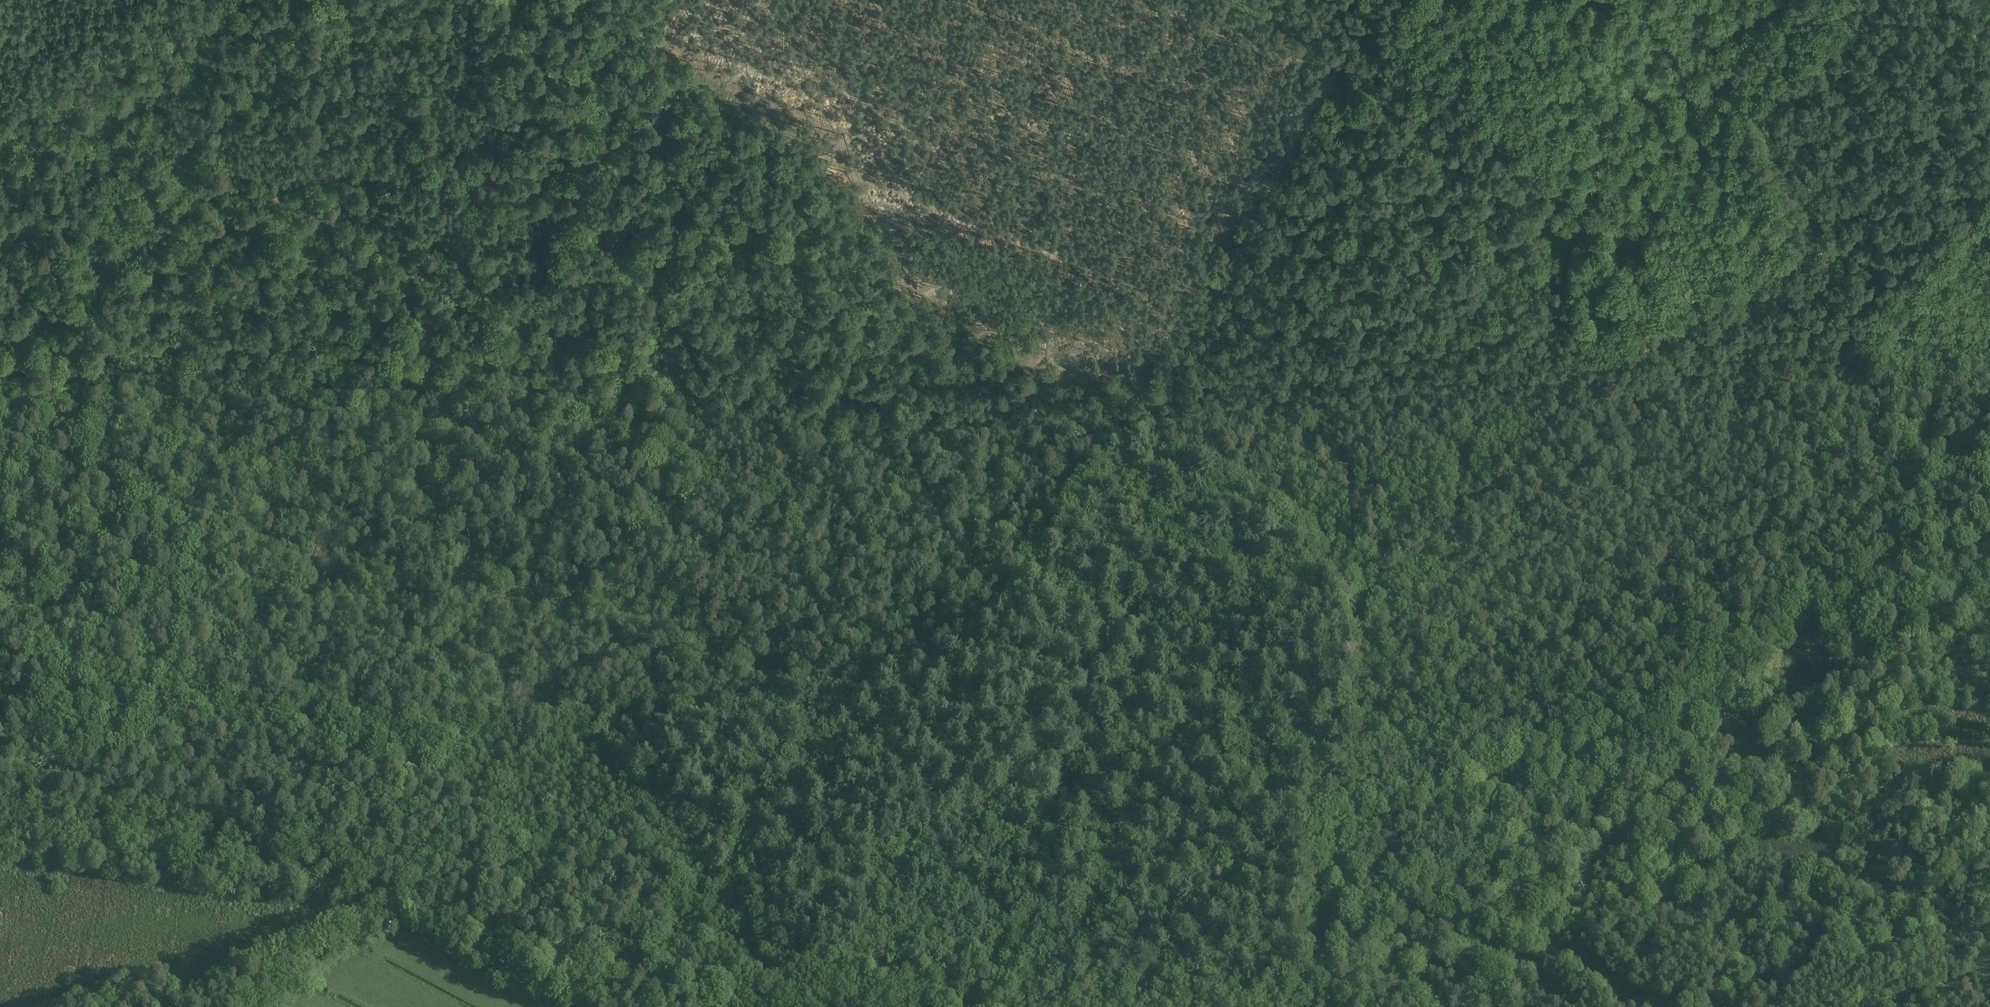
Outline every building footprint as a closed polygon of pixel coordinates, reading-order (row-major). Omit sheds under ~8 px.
[(1853,663),(1864,663),(1864,655),(1852,655),(1853,663)]
